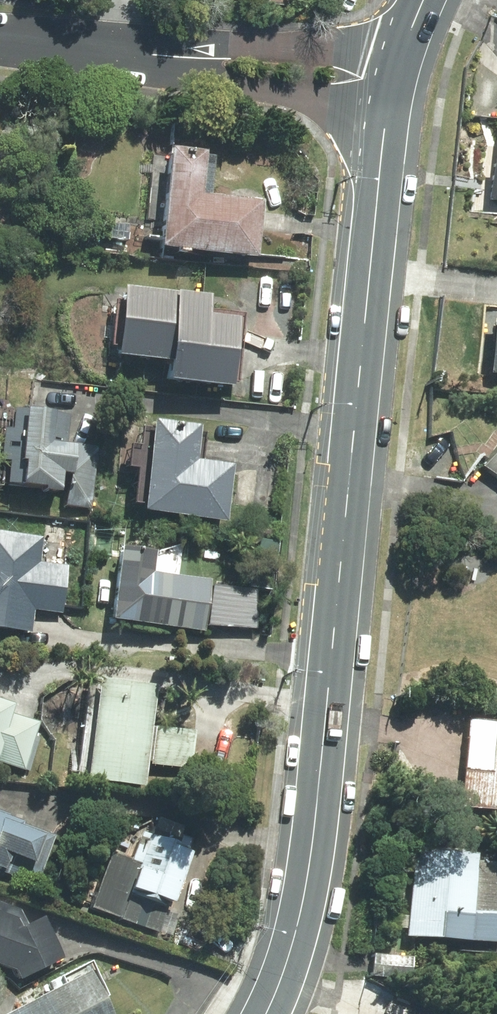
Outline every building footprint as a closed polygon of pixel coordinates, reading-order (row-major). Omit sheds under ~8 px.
[(208,152),(171,149),(161,251),(258,260),(264,201),(204,195),(208,152)] [(212,296),(125,288),(119,357),(171,361),(169,382),(232,387),(238,320),(210,318),(212,296)] [(85,514),(89,467),(69,465),(74,410),(7,405),(0,486),(0,488),(56,492),(55,511),(85,514)] [(201,426),(153,422),(144,514),(227,523),(232,466),(197,463),(201,426)] [(482,467),(496,478),(496,447),(482,467)] [(33,635),(36,612),(64,615),(70,566),(40,562),(43,537),(0,532),(0,632),(33,635)] [(155,552),(121,548),(112,621),(206,632),(212,579),(153,572),(155,552)] [(156,688),(100,682),(89,783),(144,790),(156,688)] [(27,773),(45,716),(0,702),(0,765),(27,773)] [(468,718),(460,802),(496,806),(496,721),(468,718)] [(194,732),(157,728),(153,765),(191,769),(194,732)] [(37,886),(55,838),(0,818),(0,873),(37,886)] [(194,857),(147,839),(128,890),(175,908),(194,857)] [(414,852),(404,938),(493,949),(496,914),(496,861),(414,852)] [(61,960),(41,915),(0,903),(0,969),(12,973),(16,981),(61,960)] [(409,956),(374,955),(373,979),(409,980),(409,956)] [(90,962),(47,984),(50,990),(3,1013),(117,1013),(90,962)]
